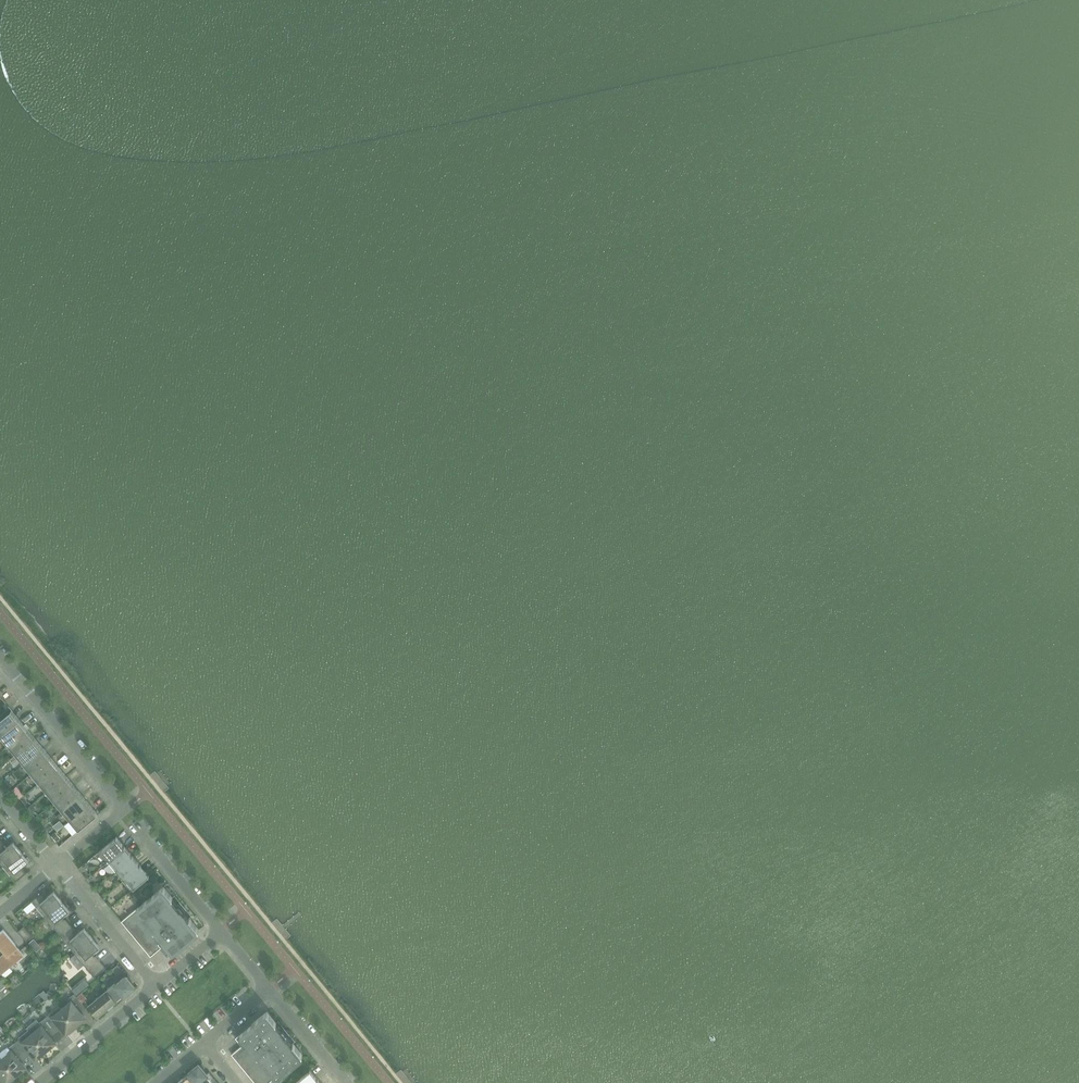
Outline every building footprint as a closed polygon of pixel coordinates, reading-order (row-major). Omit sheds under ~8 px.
[(3,702),(12,698),(8,690),(0,694),(0,696),(3,702)] [(0,736),(20,720),(12,710),(0,720),(0,736)] [(0,736),(8,745),(27,729),(20,720),(0,736)] [(8,745),(16,755),(35,739),(27,729),(8,745)] [(16,755),(24,764),(43,748),(35,739),(16,755)] [(24,764),(32,773),(51,758),(43,748),(24,764)] [(32,773),(39,783),(59,767),(51,758),(32,773)] [(39,783),(47,792),(66,776),(59,767),(39,783)] [(18,783),(26,777),(20,770),(13,775),(18,783)] [(47,792),(55,802),(74,786),(66,776),(47,792)] [(28,781),(21,784),(26,794),(33,791),(28,781)] [(55,802),(63,811),(82,795),(74,786),(55,802)] [(63,811),(70,820),(90,804),(82,795),(63,811)] [(90,804),(70,820),(78,830),(98,814),(90,804)] [(97,828),(107,819),(104,815),(94,824),(97,828)] [(0,826),(0,836),(5,841),(10,836),(1,825),(0,826)] [(99,852),(107,862),(123,848),(115,838),(99,852)] [(3,867),(21,852),(17,846),(15,848),(12,844),(14,843),(13,842),(6,848),(3,845),(4,844),(0,839),(0,861),(4,865),(3,866),(3,867)] [(107,862),(115,871),(131,858),(123,848),(107,862)] [(21,852),(3,867),(4,866),(11,874),(10,875),(16,882),(27,872),(26,871),(26,872),(22,867),(29,861),(24,855),(22,857),(20,853),(21,852)] [(115,871),(123,881),(139,867),(131,858),(115,871)] [(78,869),(81,872),(89,866),(86,863),(78,869)] [(139,867),(123,881),(131,891),(147,877),(139,867)] [(163,886),(122,920),(151,956),(170,940),(174,945),(181,939),(183,942),(182,942),(183,943),(199,929),(189,918),(188,919),(171,899),(173,898),(163,886)] [(135,889),(130,894),(134,899),(126,907),(129,911),(143,898),(135,889)] [(44,915),(44,916),(62,901),(57,895),(56,897),(53,893),(55,892),(54,891),(47,897),(43,892),(43,891),(31,901),(37,907),(38,906),(45,915),(44,915)] [(54,928),(59,934),(70,924),(66,919),(65,920),(62,916),(70,910),(65,904),(63,906),(60,902),(62,901),(44,916),(45,915),(55,927),(54,928)] [(34,934),(40,931),(33,921),(28,925),(34,934)] [(74,952),(92,937),(88,932),(86,933),(83,930),(85,929),(84,928),(77,934),(74,930),(75,930),(70,924),(59,934),(64,940),(65,939),(75,951),(74,952)] [(18,931),(26,941),(33,936),(25,926),(18,931)] [(1,974),(24,955),(3,930),(0,933),(0,946),(7,955),(0,961),(0,972),(1,974)] [(105,967),(101,961),(94,953),(93,953),(100,947),(95,941),(94,942),(91,939),(92,938),(92,937),(74,952),(75,952),(85,963),(84,964),(94,977),(106,967),(106,966),(105,967)] [(115,983),(107,990),(116,1001),(123,995),(124,996),(135,987),(126,976),(116,984),(115,983)] [(91,987),(86,990),(93,1000),(98,997),(91,987)] [(116,1001),(107,990),(88,1005),(97,1016),(116,1001)] [(71,1001),(62,1009),(76,1027),(76,1026),(85,1018),(81,1012),(86,1008),(74,994),(69,998),(71,1001)] [(50,1014),(44,1019),(56,1033),(61,1029),(66,1034),(75,1026),(76,1027),(62,1009),(52,1017),(50,1014)] [(257,1082),(268,1082),(303,1055),(293,1043),(292,1044),(275,1024),(276,1023),(267,1012),(251,1025),(251,1026),(252,1025),(254,1028),(247,1033),(251,1038),(232,1053),(257,1082)] [(27,1028),(28,1030),(29,1030),(46,1051),(46,1050),(56,1042),(51,1037),(56,1033),(44,1019),(39,1023),(37,1020),(27,1028)] [(29,1030),(28,1030),(19,1038),(19,1039),(14,1043),(26,1058),(31,1053),(36,1059),(45,1051),(46,1051),(29,1030)] [(14,1043),(9,1048),(8,1047),(6,1047),(0,1052),(0,1056),(2,1058),(16,1076),(17,1076),(16,1075),(26,1067),(21,1062),(26,1058),(14,1043)] [(2,1058),(0,1060),(0,1079),(1,1078),(6,1082),(7,1082),(16,1076),(2,1058)] [(181,1080),(183,1082),(198,1082),(208,1075),(199,1064),(188,1073),(188,1074),(181,1080)] [(317,1082),(309,1072),(295,1082),(315,1082),(317,1082)]
